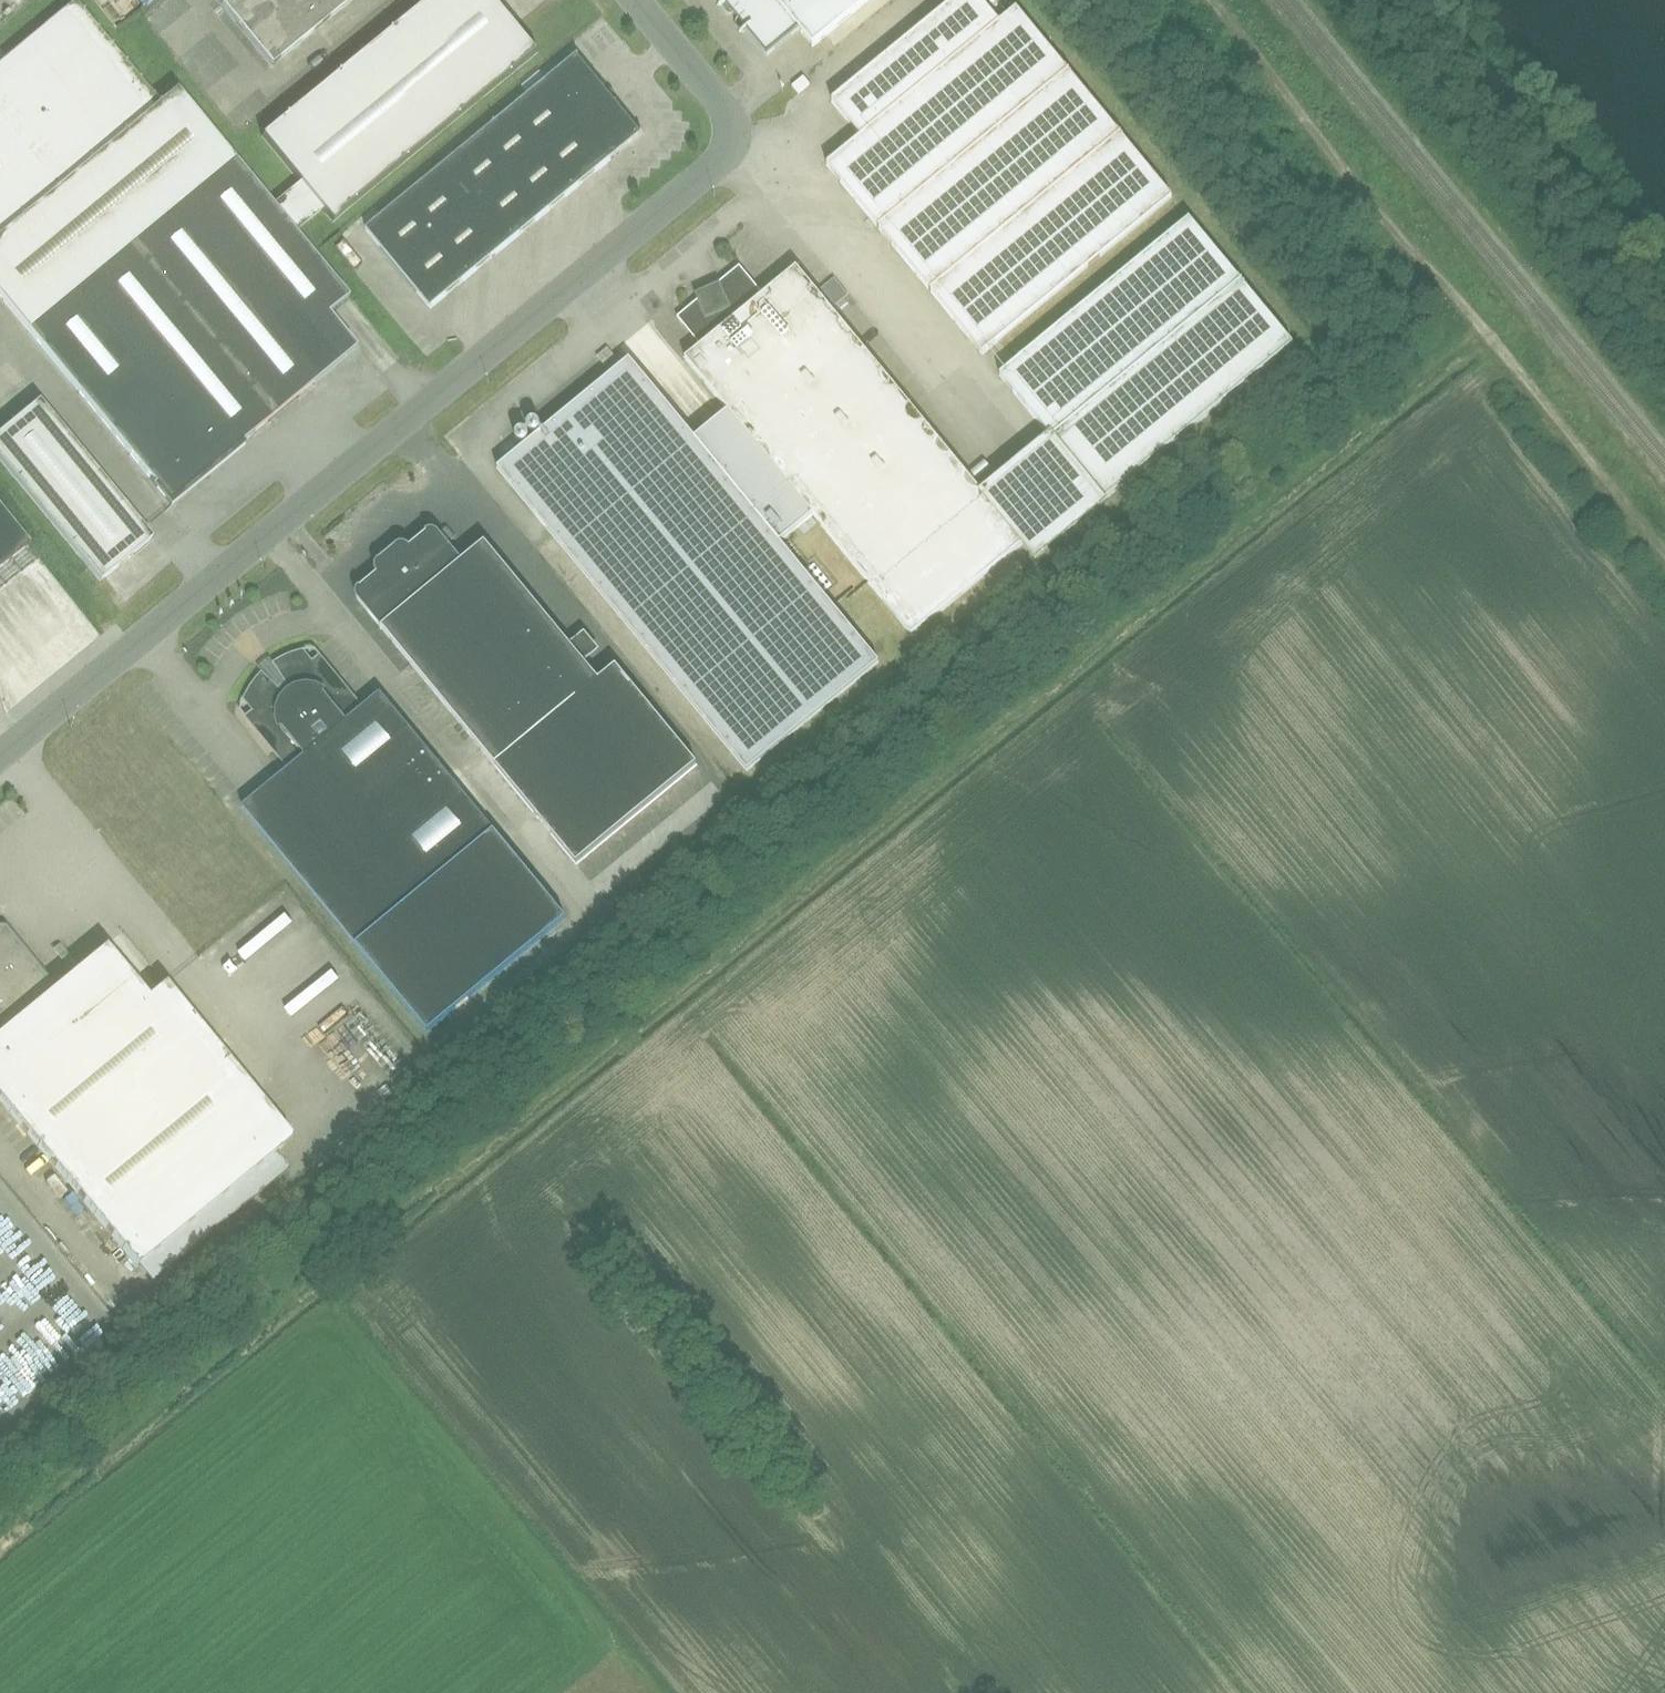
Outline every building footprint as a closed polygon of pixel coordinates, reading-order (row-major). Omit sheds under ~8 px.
[(259,0),(217,0),(244,32),(269,11),(259,0)] [(283,0),(259,0),(269,11),(283,0)] [(323,210),(333,222),(538,53),(495,0),(427,0),(262,136),(300,182),(323,210)] [(296,45),(321,25),(301,0),(283,0),(269,11),(296,45)] [(321,25),(346,5),(342,0),(301,0),(321,25)] [(870,0),(721,0),(724,4),(722,6),(723,7),(725,5),(746,30),(744,32),(745,33),(747,31),(767,56),(799,30),(813,47),(870,0)] [(980,0),(955,0),(832,102),(861,137),(827,165),(983,354),(1172,198),(1017,9),(1000,23),(980,0)] [(170,502),(356,349),(328,314),(348,297),(177,89),(159,103),(75,1),(0,63),(0,296),(170,502)] [(296,45),(269,11),(244,32),(271,66),(296,45)] [(578,55),(384,215),(366,230),(431,309),(643,134),(578,55)] [(799,94),(810,85),(804,78),(792,87),(799,94)] [(1000,375),(1104,501),(1293,345),(1190,219),(1000,375)] [(1023,544),(981,493),(797,268),(763,296),(740,267),(719,284),(695,295),(698,302),(677,318),(701,347),(685,360),(728,412),(695,439),(630,360),(497,469),(747,772),(879,663),(780,543),(813,515),(912,635),(1023,544)] [(0,433),(0,459),(100,581),(152,538),(39,401),(0,433)] [(0,509),(0,569),(29,546),(0,509)] [(599,681),(486,544),(485,543),(462,562),(439,534),(438,533),(436,532),(435,531),(433,531),(431,531),(429,531),(428,532),(426,533),(427,534),(410,548),(409,547),(407,546),(406,545),(404,545),(402,545),(401,545),(399,545),(397,546),(378,562),(377,563),(376,565),(376,566),(376,568),(376,570),(376,572),(377,573),(378,575),(361,589),(360,588),(359,589),(358,591),(357,592),(357,594),(356,596),(357,597),(357,599),(358,601),(381,628),(380,629),(496,766),(577,864),(697,765),(616,667),(599,681)] [(364,708),(315,649),(310,649),(305,650),(300,651),(296,653),(291,654),(286,656),(282,658),(278,661),(273,664),(277,669),(267,677),(262,673),(259,676),(256,680),(253,684),(250,688),(247,693),(245,697),(243,702),(241,706),(240,711),(288,770),(243,808),(357,946),(428,1033),(567,919),(494,832),(380,694),(364,708)] [(138,1266),(276,1153),(234,1101),(251,1087),(165,983),(148,997),(106,946),(55,988),(5,926),(0,926),(0,1098),(138,1266)]
